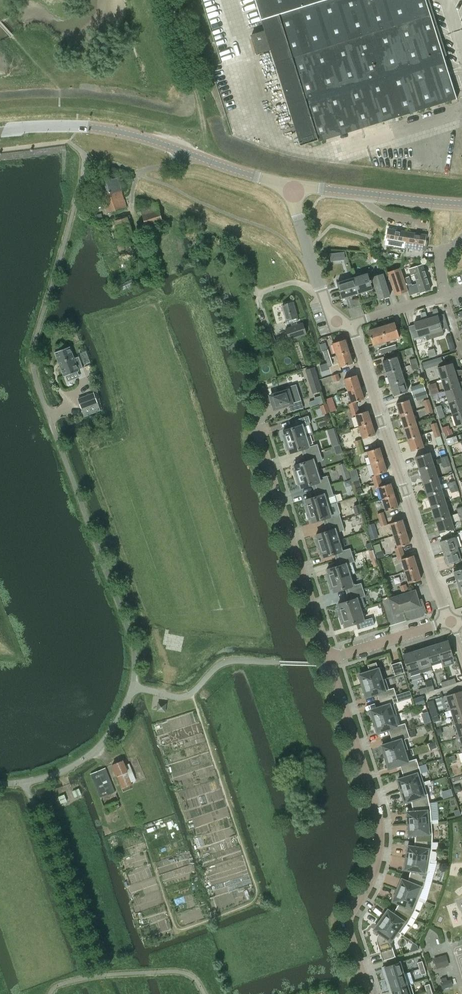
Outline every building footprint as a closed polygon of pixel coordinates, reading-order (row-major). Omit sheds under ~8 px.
[(265,32),(251,36),(257,54),(270,50),(300,143),(299,143),(300,146),(318,140),(318,142),(457,99),(426,0),(255,0),(265,32)] [(107,214),(126,208),(117,178),(98,183),(107,214)] [(145,227),(162,222),(157,203),(140,208),(145,227)] [(404,252),(407,232),(388,229),(386,242),(387,245),(401,247),(400,252),(404,252)] [(426,235),(407,232),(404,252),(403,256),(422,259),(423,251),(426,251),(427,243),(425,242),(426,235)] [(412,285),(406,286),(407,291),(409,295),(419,292),(420,293),(430,289),(422,265),(409,269),(411,275),(414,274),(417,283),(412,285)] [(400,269),(388,273),(395,295),(407,291),(406,286),(403,278),(400,269)] [(375,289),(372,277),(369,278),(367,274),(337,283),(341,299),(375,289)] [(382,274),(372,277),(375,289),(379,300),(389,297),(382,274)] [(409,276),(403,278),(406,286),(412,285),(409,276)] [(293,302),(282,305),(283,307),(288,324),(291,323),(292,327),(298,325),(297,322),(298,321),(293,302)] [(427,319),(426,319),(430,333),(432,338),(444,334),(442,329),(448,327),(444,314),(439,315),(436,308),(433,309),(432,317),(427,319)] [(421,321),(414,323),(415,328),(417,334),(418,337),(425,335),(427,340),(432,338),(430,333),(426,319),(427,319),(425,312),(421,313),(421,321)] [(306,334),(303,323),(298,325),(292,327),(286,329),(289,340),(306,334)] [(394,323),(381,327),(386,342),(399,338),(394,323)] [(373,346),(386,342),(381,327),(368,331),(373,346)] [(271,328),(265,330),(272,349),(277,347),(271,328)] [(415,328),(409,330),(411,336),(417,334),(415,328)] [(333,344),(336,356),(348,352),(345,340),(333,344)] [(70,346),(54,352),(55,353),(64,376),(63,376),(64,377),(79,371),(79,370),(78,370),(83,368),(79,356),(74,358),(70,347),(70,346)] [(434,348),(427,350),(429,357),(436,355),(435,351),(434,348)] [(348,352),(336,356),(340,368),(352,364),(348,352)] [(319,365),(315,366),(317,370),(320,369),(328,366),(333,365),(330,356),(325,358),(327,362),(319,364),(319,365)] [(386,373),(400,368),(396,357),(383,361),(386,373)] [(456,376),(461,375),(461,373),(461,370),(454,370),(452,363),(438,368),(441,380),(456,375),(456,376)] [(314,368),(306,370),(313,393),(321,391),(314,368)] [(390,384),(404,380),(400,368),(386,373),(390,384)] [(344,379),(348,391),(360,387),(356,375),(344,379)] [(460,388),(461,387),(461,382),(458,382),(456,376),(456,375),(441,380),(445,391),(459,387),(460,388)] [(408,392),(404,380),(390,384),(394,396),(408,392)] [(431,395),(432,395),(437,393),(439,392),(436,383),(434,383),(428,385),(431,395)] [(271,398),(269,398),(271,404),(273,404),(274,409),(289,405),(291,412),(303,408),(296,385),(287,387),(288,390),(270,396),(271,398)] [(414,394),(425,390),(424,385),(411,389),(412,394),(414,394)] [(360,387),(348,391),(352,403),(348,404),(350,409),(357,407),(355,402),(364,399),(360,387)] [(461,393),(460,388),(459,387),(445,391),(449,403),(461,398),(461,393)] [(428,397),(425,390),(414,394),(416,400),(428,397)] [(93,393),(78,399),(84,416),(100,410),(93,393)] [(449,403),(452,414),(461,411),(461,398),(449,403)] [(397,404),(400,416),(413,412),(409,400),(397,404)] [(357,409),(351,411),(352,416),(355,415),(359,427),(371,423),(368,411),(359,413),(357,409)] [(452,414),(456,426),(461,424),(461,411),(452,414)] [(404,428),(416,424),(413,412),(400,416),(404,428)] [(285,443),(306,436),(313,434),(310,423),(311,423),(308,416),(295,420),(297,426),(283,431),(284,435),(283,435),(285,443)] [(371,423),(359,427),(363,439),(375,435),(371,423)] [(408,439),(420,435),(416,424),(404,428),(408,439)] [(424,448),(420,435),(408,439),(412,451),(424,448)] [(309,447),(306,436),(285,443),(287,450),(289,449),(290,453),(304,449),(306,455),(320,451),(317,444),(309,447)] [(337,436),(329,438),(332,447),(334,446),(340,444),(337,436)] [(360,440),(354,442),(356,448),(362,446),(360,440)] [(362,446),(356,448),(358,455),(364,453),(362,446)] [(367,452),(371,464),(383,460),(379,448),(367,452)] [(323,461),(320,451),(306,455),(308,461),(294,466),(295,469),(293,470),(296,477),(319,470),(317,462),(323,461)] [(430,453),(415,457),(419,470),(434,465),(430,453)] [(383,460),(371,464),(374,476),(372,476),(374,481),(380,479),(379,475),(387,472),(383,460)] [(434,465),(419,470),(423,483),(438,478),(434,465)] [(321,478),(319,470),(296,477),(298,485),(300,484),(301,488),(315,484),(317,490),(330,485),(327,476),(321,478)] [(438,478),(423,483),(427,495),(442,491),(439,483),(442,482),(441,477),(438,478)] [(378,488),(382,500),(394,496),(390,484),(382,486),(381,481),(374,483),(376,489),(378,488)] [(334,495),(330,485),(317,490),(319,496),(305,500),(306,504),(304,505),(307,512),(330,505),(328,497),(334,495)] [(442,491),(427,495),(431,508),(446,503),(442,491)] [(394,496),(382,500),(386,512),(398,508),(394,496)] [(337,502),(330,505),(307,512),(309,519),(311,519),(312,523),(326,518),(328,524),(341,520),(339,513),(340,513),(337,502)] [(446,503),(431,508),(435,521),(450,516),(447,508),(450,507),(448,502),(446,503)] [(361,514),(359,505),(352,507),(355,515),(361,514)] [(385,519),(383,512),(376,514),(378,520),(385,519)] [(450,516),(435,521),(439,533),(454,529),(450,516)] [(387,525),(385,519),(378,520),(380,527),(387,525)] [(345,530),(341,520),(328,524),(330,531),(316,535),(317,539),(315,539),(318,547),(341,539),(339,532),(345,530)] [(390,524),(394,536),(406,532),(402,520),(390,524)] [(374,525),(367,527),(369,533),(376,531),(374,525)] [(406,532),(394,536),(397,548),(395,549),(396,553),(403,551),(401,547),(410,545),(406,532)] [(444,553),(457,549),(454,537),(440,542),(444,553)] [(341,540),(341,539),(318,547),(320,554),(322,554),(323,557),(337,553),(339,559),(352,555),(350,548),(342,551),(339,541),(341,540)] [(457,549),(444,553),(448,565),(461,561),(459,553),(461,552),(461,547),(457,549)] [(383,550),(376,552),(376,553),(378,559),(383,557),(384,557),(383,550)] [(401,560),(405,572),(417,568),(414,556),(405,558),(404,553),(397,556),(398,561),(401,560)] [(326,574),(329,582),(352,574),(355,573),(352,563),(355,562),(352,555),(339,559),(341,566),(327,570),(328,574),(326,574)] [(417,568),(405,572),(408,584),(421,580),(417,568)] [(461,582),(461,569),(453,572),(457,583),(461,582)] [(355,585),(352,574),(329,582),(331,589),(333,588),(334,592),(348,588),(350,594),(363,590),(361,583),(355,585)] [(366,596),(363,590),(350,594),(352,600),(338,604),(339,608),(337,609),(340,616),(363,609),(360,598),(366,596)] [(423,616),(426,611),(422,600),(418,601),(415,591),(389,599),(394,615),(405,611),(407,617),(412,620),(423,616)] [(363,609),(340,616),(342,624),(344,623),(345,627),(359,622),(361,629),(375,625),(372,618),(364,620),(361,610),(363,609)] [(441,644),(437,645),(442,661),(453,658),(449,645),(451,645),(449,639),(440,642),(441,644)] [(442,661),(437,645),(433,646),(432,645),(425,647),(431,665),(442,661)] [(419,651),(415,652),(420,668),(421,673),(432,669),(431,665),(425,647),(419,649),(419,651)] [(403,654),(410,676),(421,673),(420,668),(415,652),(411,653),(410,652),(403,654)] [(362,686),(382,680),(376,662),(367,665),(369,672),(359,675),(360,676),(359,676),(362,686)] [(401,662),(392,665),(395,676),(405,673),(401,662)] [(385,679),(382,680),(362,686),(365,696),(366,696),(366,697),(377,694),(379,700),(396,695),(394,688),(389,689),(385,679)] [(446,696),(450,707),(447,707),(448,711),(450,711),(461,707),(461,691),(446,696)] [(398,702),(396,695),(379,700),(381,707),(370,710),(371,712),(370,712),(373,722),(393,715),(397,714),(393,704),(398,702)] [(423,695),(417,697),(419,705),(425,703),(423,695)] [(433,700),(427,702),(432,716),(438,714),(433,700)] [(165,711),(166,704),(158,703),(157,711),(165,711)] [(450,711),(454,721),(452,721),(453,725),(455,724),(461,722),(461,707),(450,711)] [(396,726),(393,715),(373,722),(376,732),(377,732),(378,733),(388,729),(390,736),(407,730),(405,723),(396,726)] [(410,738),(407,730),(390,736),(393,742),(382,746),(382,747),(381,747),(384,757),(404,751),(408,750),(404,739),(410,738)] [(435,742),(428,744),(430,750),(437,747),(435,742)] [(408,761),(404,751),(384,757),(387,767),(388,767),(389,768),(400,765),(402,771),(419,766),(416,758),(408,761)] [(129,770),(124,758),(113,763),(124,788),(133,784),(127,771),(129,770)] [(398,784),(400,791),(424,784),(424,785),(430,783),(429,780),(423,782),(420,773),(421,773),(419,766),(402,771),(404,778),(398,780),(399,784),(398,784)] [(119,801),(115,791),(105,768),(91,774),(104,807),(119,801)] [(424,784),(400,791),(403,798),(404,798),(405,802),(411,800),(412,806),(429,802),(427,793),(424,785),(424,784)] [(406,817),(407,824),(431,822),(431,823),(438,823),(438,820),(431,820),(430,811),(431,811),(429,802),(412,806),(413,812),(407,812),(407,817),(406,817)] [(431,822),(407,824),(407,831),(408,831),(409,836),(415,835),(415,841),(432,841),(433,832),(432,832),(431,823),(431,822)] [(406,850),(405,858),(430,861),(430,863),(437,864),(437,861),(430,859),(432,851),(432,841),(415,841),(414,847),(408,846),(407,850),(406,850)] [(430,861),(405,858),(404,865),(405,865),(405,869),(411,870),(409,876),(426,880),(429,872),(428,871),(430,863),(430,861)] [(399,883),(396,890),(420,899),(419,900),(425,903),(426,900),(420,897),(424,889),(426,880),(409,876),(408,882),(402,879),(400,883),(399,883)] [(420,899),(396,890),(394,897),(395,897),(393,901),(399,904),(396,909),(412,917),(416,909),(419,900),(420,899)] [(385,913),(380,919),(398,931),(397,932),(403,936),(404,934),(402,932),(407,925),(412,917),(396,909),(393,914),(388,910),(385,914),(385,913)] [(391,941),(397,932),(398,931),(380,919),(376,925),(377,926),(374,929),(379,933),(377,936),(377,938),(377,942),(378,945),(383,961),(396,957),(396,956),(395,956),(393,948),(391,941)] [(436,968),(446,965),(443,956),(434,959),(436,968)] [(386,979),(403,974),(400,962),(382,968),(385,967),(386,971),(384,972),(386,979)] [(407,985),(403,974),(386,979),(388,987),(391,986),(392,990),(407,985)] [(447,981),(441,982),(443,988),(448,986),(452,985),(450,979),(447,981)] [(407,985),(392,990),(393,993),(414,993),(411,984),(407,985)]
